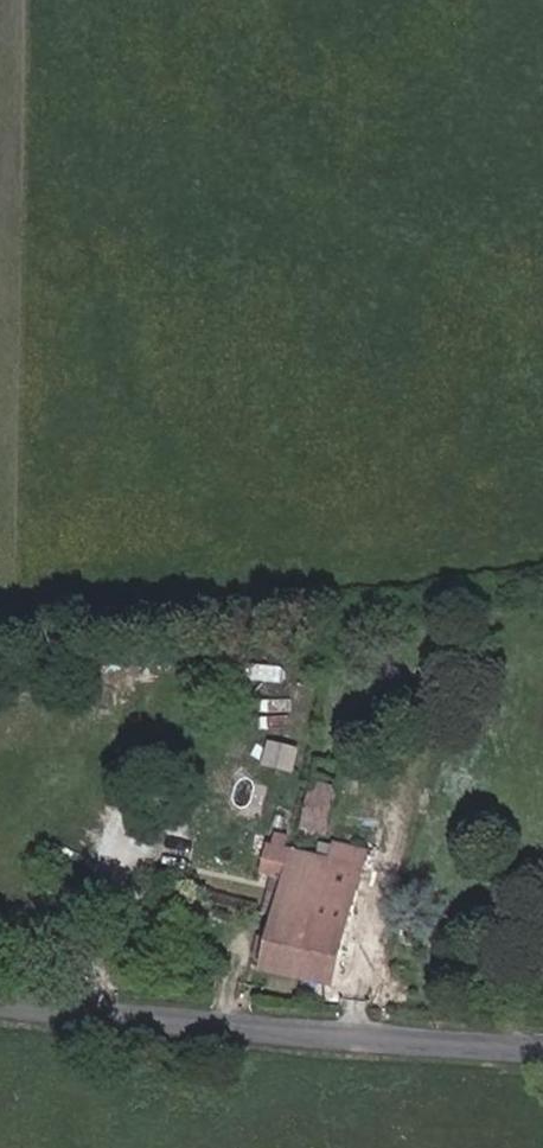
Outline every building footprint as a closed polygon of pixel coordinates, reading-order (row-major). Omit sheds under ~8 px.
[(291,772),(296,750),(273,744),(267,766),(291,772)] [(328,833),(339,789),(312,783),(301,829),(328,833)] [(336,987),(364,869),(360,868),(332,861),(286,850),(289,839),(276,836),(266,875),(290,880),(268,971),(336,987)] [(360,868),(364,851),(336,844),(332,861),(360,868)] [(178,914),(180,901),(170,900),(168,912),(178,914)]
